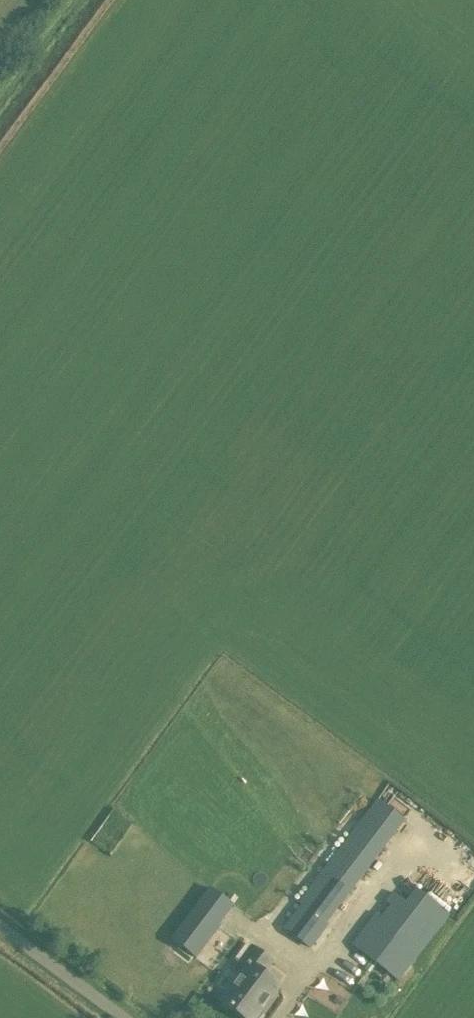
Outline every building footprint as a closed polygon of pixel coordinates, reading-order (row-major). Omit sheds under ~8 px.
[(404,808),(389,797),(383,804),(377,800),(298,903),(301,905),(283,928),(311,949),(328,926),(332,928),(372,876),(367,872),(405,821),(398,816),(404,808)] [(195,958),(234,907),(208,888),(170,939),(195,958)] [(398,983),(434,936),(387,899),(351,946),(398,983)] [(281,986),(264,973),(271,965),(251,950),(240,964),(247,969),(222,1003),(232,1011),(233,1009),(245,1017),(257,1017),(281,986)]
